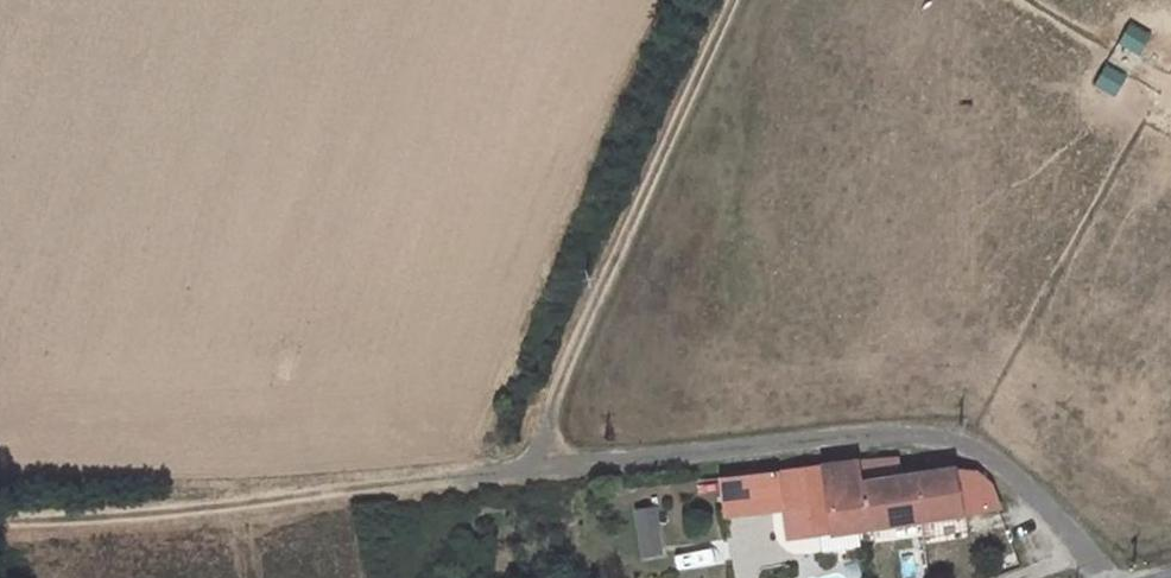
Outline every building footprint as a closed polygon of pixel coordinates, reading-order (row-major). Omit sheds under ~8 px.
[(897,457),(856,461),(864,526),(919,518),(913,474),(909,474),(908,468),(899,469),(897,457)] [(856,461),(718,476),(722,513),(783,507),(795,506),(799,536),(818,533),(830,531),(856,527),(864,526),(856,461)] [(913,474),(919,518),(959,512),(998,506),(988,483),(975,472),(951,468),(913,474)] [(661,553),(654,506),(635,508),(642,556),(661,553)] [(795,506),(783,507),(788,537),(799,536),(795,506)] [(830,531),(818,533),(821,550),(859,545),(856,527),(830,531)]
